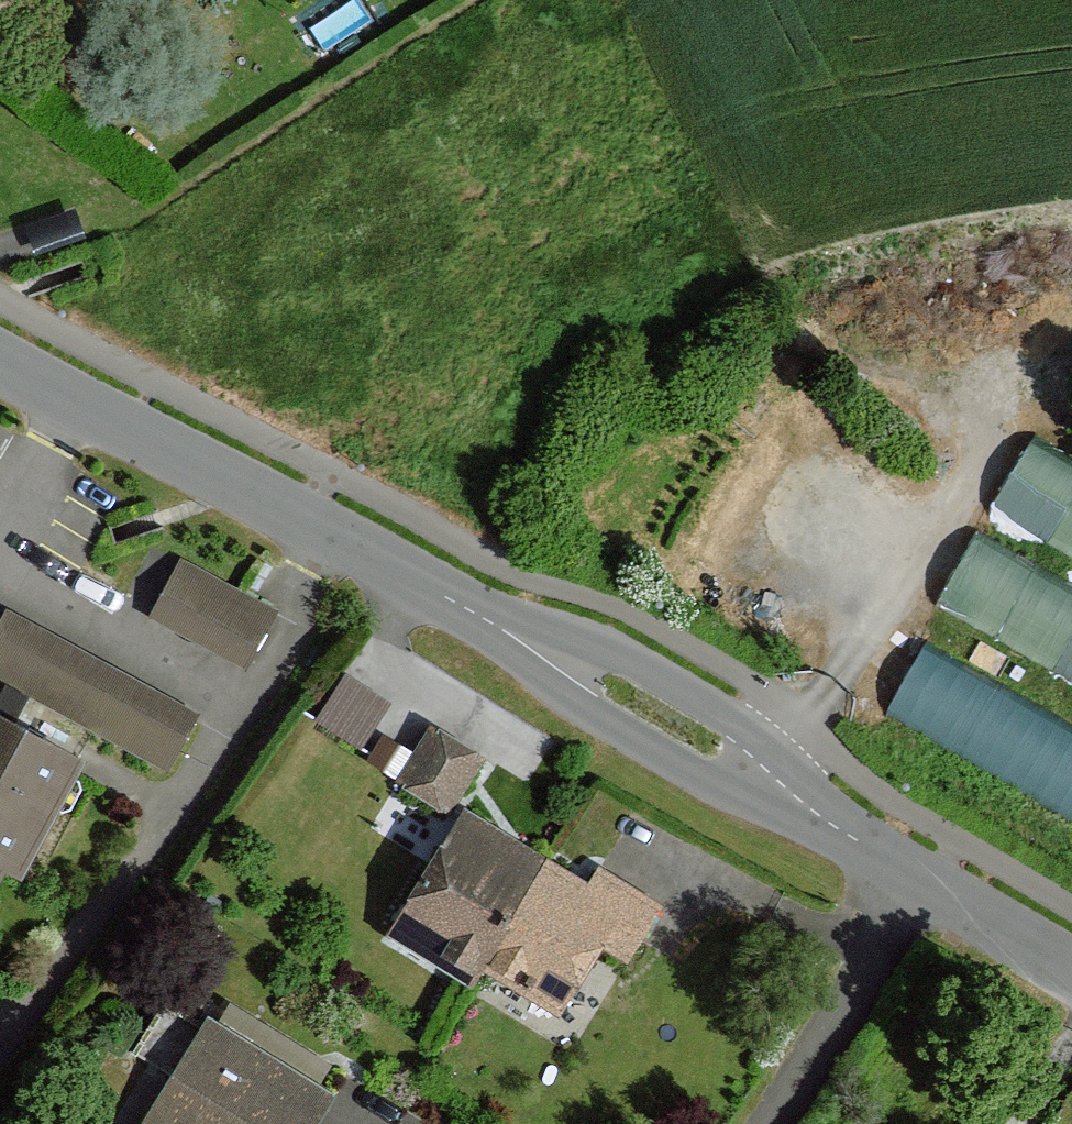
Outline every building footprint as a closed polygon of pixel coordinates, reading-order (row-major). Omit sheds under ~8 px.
[(1035,432),(998,497),(1071,538),(1071,453),(1035,432)] [(1071,666),(1071,581),(982,532),(946,599),(1071,666)] [(279,613),(184,564),(155,622),(249,668),(279,613)] [(8,616),(0,632),(0,680),(164,772),(195,717),(8,616)] [(892,708),(1071,800),(1071,716),(927,642),(892,708)] [(324,713),(371,739),(399,690),(352,664),(324,713)] [(15,874),(77,758),(0,718),(0,866),(15,874)] [(433,729),(402,779),(446,805),(476,755),(433,729)] [(474,814),(397,933),(468,979),(481,961),(552,1007),(601,932),(627,950),(656,905),(603,870),(590,890),(474,814)] [(212,1021),(150,1123),(306,1123),(326,1090),(212,1021)]
